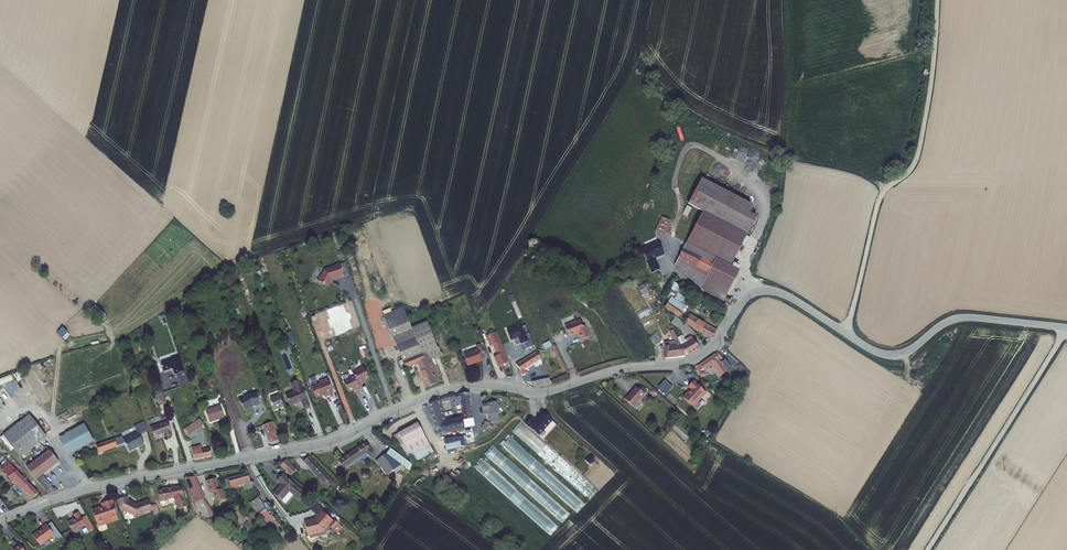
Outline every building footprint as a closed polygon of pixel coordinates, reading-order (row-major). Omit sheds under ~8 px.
[(704,209),(675,265),(701,289),(724,302),(740,270),(731,265),(757,217),(750,213),(754,205),(751,204),(743,200),(702,178),(689,202),(704,209)] [(692,208),(687,205),(682,214),(687,217),(692,208)] [(671,221),(662,217),(656,231),(665,235),(671,221)] [(641,249),(652,273),(661,270),(656,259),(664,255),(659,241),(641,249)] [(352,254),(348,255),(355,275),(359,274),(352,254)] [(324,284),(329,287),(333,279),(334,279),(334,280),(344,277),(344,276),(340,264),(339,263),(335,264),(335,266),(324,269),(321,275),(320,275),(317,280),(323,283),(322,284),(324,285),(324,284)] [(344,276),(349,274),(345,263),(340,264),(344,276)] [(665,298),(669,301),(672,297),(686,307),(683,311),(685,313),(692,301),(679,293),(683,287),(674,282),(665,298)] [(641,290),(644,296),(650,292),(646,287),(641,290)] [(686,307),(672,297),(669,301),(665,308),(679,318),(683,311),(686,307)] [(107,317),(94,305),(89,311),(102,322),(107,317)] [(403,362),(403,361),(426,353),(432,360),(435,359),(442,356),(439,347),(438,348),(427,322),(412,328),(404,307),(383,315),(392,337),(393,336),(403,362)] [(648,307),(637,312),(640,318),(651,313),(648,307)] [(691,314),(685,323),(686,324),(700,333),(699,333),(711,341),(717,329),(716,330),(706,323),(706,324),(698,319),(691,314)] [(685,323),(676,317),(671,323),(682,330),(683,328),(686,324),(685,323)] [(580,340),(589,337),(585,326),(583,327),(580,320),(576,322),(576,321),(571,323),(565,326),(569,337),(578,334),(580,340)] [(68,332),(63,327),(57,333),(63,338),(67,333),(68,332)] [(526,349),(534,346),(529,332),(524,335),(521,327),(507,332),(511,342),(514,340),(516,345),(522,343),(521,342),(523,342),(526,349)] [(675,341),(678,340),(677,338),(673,330),(670,331),(669,332),(674,341),(675,341)] [(496,350),(503,347),(496,332),(486,336),(490,347),(493,345),(496,350)] [(657,333),(650,337),(655,345),(661,341),(662,341),(657,333)] [(681,345),(693,338),(691,336),(686,339),(685,340),(682,335),(677,338),(678,340),(681,345)] [(289,354),(293,356),(286,336),(284,339),(285,342),(288,345),(287,349),(289,354)] [(700,349),(693,338),(681,345),(686,356),(688,355),(689,356),(700,349)] [(663,353),(665,353),(664,347),(681,345),(678,340),(675,341),(674,341),(663,342),(661,341),(655,345),(655,346),(660,343),(662,344),(661,346),(661,349),(663,353)] [(545,351),(553,348),(550,341),(542,345),(545,351)] [(481,344),(477,346),(478,349),(464,354),(468,366),(482,361),(480,355),(484,353),(481,344)] [(366,349),(369,356),(370,355),(367,345),(359,348),(360,351),(361,351),(366,349)] [(665,353),(666,359),(676,358),(677,358),(686,357),(686,356),(681,345),(664,347),(665,353)] [(509,362),(503,347),(496,350),(498,355),(494,357),(498,367),(509,362)] [(519,372),(521,376),(526,374),(524,370),(540,360),(540,359),(540,357),(537,351),(516,364),(520,371),(519,372)] [(722,358),(718,352),(715,354),(700,364),(700,365),(695,367),(698,372),(699,372),(700,378),(707,376),(706,370),(712,366),(720,377),(727,371),(720,361),(722,358)] [(406,369),(418,364),(421,372),(420,372),(427,388),(441,382),(439,376),(442,375),(435,359),(432,360),(426,353),(403,361),(406,369)] [(171,359),(161,362),(164,372),(171,369),(173,370),(175,375),(177,374),(181,387),(190,384),(179,355),(171,358),(171,359)] [(363,366),(352,372),(354,375),(360,386),(364,384),(364,383),(366,381),(369,379),(363,366)] [(0,379),(0,385),(13,380),(11,375),(0,379)] [(360,386),(354,375),(343,381),(349,393),(353,391),(354,392),(356,390),(357,391),(361,389),(360,386)] [(326,397),(334,394),(327,378),(319,381),(320,382),(311,386),(316,399),(325,395),(326,397)] [(549,378),(531,382),(534,389),(552,385),(549,378)] [(304,411),(310,408),(300,380),(290,384),(293,392),(285,395),(290,407),(301,402),(304,411)] [(658,388),(665,395),(672,387),(665,380),(658,388)] [(694,407),(707,393),(696,384),(694,381),(688,388),(689,389),(682,397),(694,407)] [(15,394),(20,389),(15,382),(9,386),(15,394)] [(636,386),(624,399),(633,407),(645,394),(644,394),(639,389),(636,386)] [(255,406),(260,405),(258,392),(249,394),(239,400),(245,411),(252,407),(253,406),(255,406)] [(155,396),(159,406),(167,403),(163,393),(162,393),(155,396)] [(445,396),(429,404),(435,425),(439,425),(442,434),(442,436),(465,430),(465,428),(463,417),(446,421),(442,403),(455,400),(455,401),(460,400),(461,405),(463,417),(464,421),(474,419),(470,393),(445,396)] [(279,395),(270,398),(275,411),(284,408),(279,395)] [(491,422),(500,420),(498,414),(499,414),(497,402),(482,404),(483,411),(488,410),(489,415),(490,421),(491,422)] [(220,405),(206,411),(210,423),(225,418),(220,405)] [(67,412),(58,417),(60,421),(69,416),(67,412)] [(530,418),(525,424),(538,436),(551,421),(542,413),(534,421),(530,418)] [(29,415),(3,436),(21,458),(47,437),(29,415)] [(463,417),(465,428),(475,426),(474,419),(464,421),(463,417)] [(200,419),(184,430),(189,436),(204,425),(200,419)] [(125,443),(130,452),(144,445),(140,436),(148,432),(145,421),(135,426),(138,432),(123,440),(125,443)] [(168,421),(151,427),(155,439),(164,436),(165,438),(173,436),(168,421)] [(272,422),(263,426),(265,431),(265,433),(269,443),(279,440),(275,429),(272,422)] [(544,443),(522,422),(514,431),(532,448),(535,445),(538,448),(544,443)] [(550,429),(555,424),(553,422),(542,434),(542,435),(549,428),(550,429)] [(417,423),(398,433),(411,456),(415,463),(434,452),(417,423)] [(65,435),(59,439),(68,456),(94,442),(84,424),(65,434),(65,435)] [(411,456),(398,433),(393,436),(406,459),(411,456)] [(115,439),(117,446),(125,443),(123,440),(122,436),(115,439)] [(459,436),(444,439),(447,451),(456,449),(461,448),(461,446),(459,437),(459,436)] [(584,501),(511,437),(502,447),(576,512),(584,501)] [(96,445),(99,454),(117,447),(117,446),(114,439),(96,445)] [(344,469),(366,453),(369,456),(374,453),(366,442),(338,461),(344,469)] [(201,446),(192,448),(194,460),(212,456),(210,448),(202,450),(201,446)] [(568,512),(495,447),(487,456),(560,522),(568,512)] [(391,449),(387,454),(402,466),(408,470),(412,465),(391,449)] [(26,468),(36,480),(43,475),(59,463),(49,450),(26,468)] [(386,454),(376,461),(386,476),(402,466),(387,454),(386,454)] [(309,455),(303,460),(324,483),(330,478),(329,476),(321,467),(319,465),(316,462),(315,462),(314,460),(309,455)] [(590,456),(586,461),(590,464),(594,459),(590,456)] [(286,458),(280,465),(291,475),(297,469),(286,458)] [(557,524),(484,460),(476,469),(548,534),(557,524)] [(3,471),(10,464),(8,461),(0,468),(3,471)] [(9,477),(17,470),(10,464),(3,471),(8,478),(9,477)] [(18,488),(21,486),(33,499),(39,493),(17,470),(9,477),(12,481),(12,482),(18,488)] [(231,488),(231,489),(242,486),(241,485),(250,482),(248,472),(228,477),(228,478),(231,488)] [(294,483),(283,473),(277,480),(280,483),(273,492),(282,500),(290,491),(298,499),(305,491),(295,483),(294,483)] [(43,475),(36,480),(49,495),(56,492),(53,489),(51,486),(52,485),(43,475)] [(196,476),(184,477),(195,502),(204,498),(205,498),(196,476)] [(209,492),(212,491),(215,501),(220,499),(224,498),(225,498),(223,488),(219,488),(216,477),(205,480),(209,492)] [(330,478),(324,483),(323,485),(326,488),(333,482),(330,478)] [(174,486),(163,488),(163,489),(158,489),(160,501),(168,500),(168,499),(174,498),(178,509),(187,506),(181,485),(174,486)] [(128,496),(117,499),(121,512),(125,511),(134,515),(152,510),(151,505),(149,499),(136,503),(129,499),(128,496)] [(262,503),(263,503),(258,496),(250,502),(259,514),(266,509),(262,503)] [(204,498),(195,502),(206,519),(215,514),(204,498)] [(102,505),(92,508),(97,524),(105,521),(106,524),(119,520),(113,503),(114,503),(112,499),(101,503),(102,505)] [(316,502),(310,509),(316,515),(314,518),(304,520),(308,536),(323,531),(329,525),(333,520),(322,510),(323,508),(316,502)] [(266,509),(259,514),(263,520),(271,516),(266,509)] [(82,517),(79,511),(73,514),(74,516),(72,517),(73,518),(68,521),(73,532),(85,526),(88,532),(94,529),(86,515),(82,517)] [(333,520),(329,525),(333,529),(338,523),(334,519),(333,520)] [(40,532),(34,537),(41,547),(54,537),(58,541),(63,538),(53,523),(48,526),(47,525),(41,530),(43,532),(40,534),(40,532)] [(152,530),(150,529),(146,532),(151,538),(155,534),(155,533),(152,530)]
